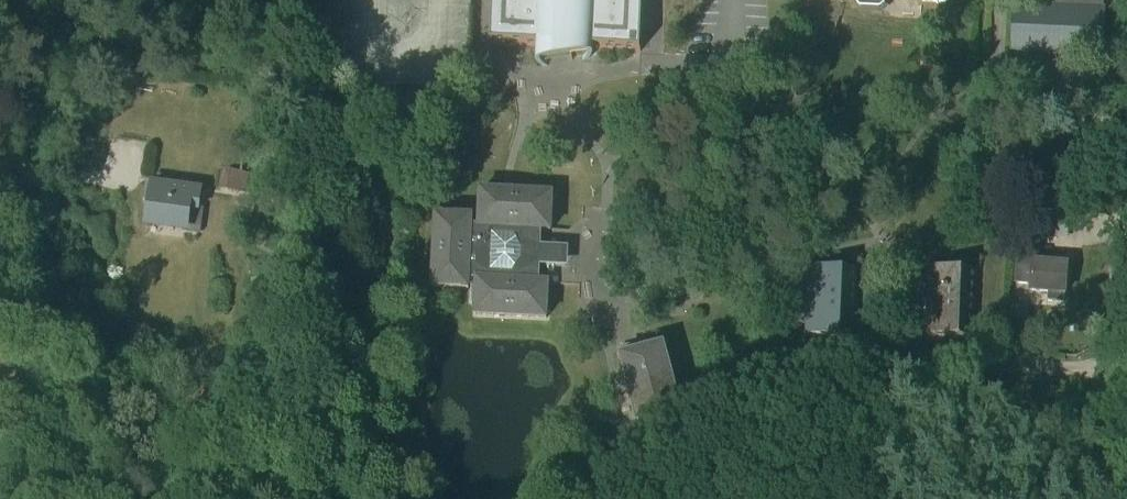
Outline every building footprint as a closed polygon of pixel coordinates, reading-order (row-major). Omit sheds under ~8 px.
[(491,45),(538,47),(537,67),(594,58),(595,50),(641,52),(644,0),(493,0),(491,45)] [(856,3),(861,7),(880,8),(885,4),(885,0),(857,0),(856,3)] [(1011,55),(1101,59),(1104,0),(1058,0),(1053,5),(1014,3),(1011,55)] [(246,193),(249,174),(223,169),(219,189),(246,193)] [(199,211),(202,191),(148,183),(146,199),(151,200),(148,220),(189,226),(191,210),(199,211)] [(552,231),(553,194),(481,191),(480,226),(472,226),(473,217),(436,215),(433,287),(470,288),(470,280),(477,280),(476,315),(547,319),(549,282),(540,282),(543,230),(552,231)] [(1066,292),(1068,268),(1037,265),(1037,260),(1020,259),(1018,281),(1032,282),(1032,289),(1066,292)] [(853,328),(855,270),(846,269),(809,268),(807,336),(852,338),(853,328)] [(971,333),(974,270),(928,268),(926,331),(925,337),(937,337),(936,347),(946,348),(947,338),(971,339),(971,333)] [(637,423),(682,411),(664,345),(620,357),(637,423)]
